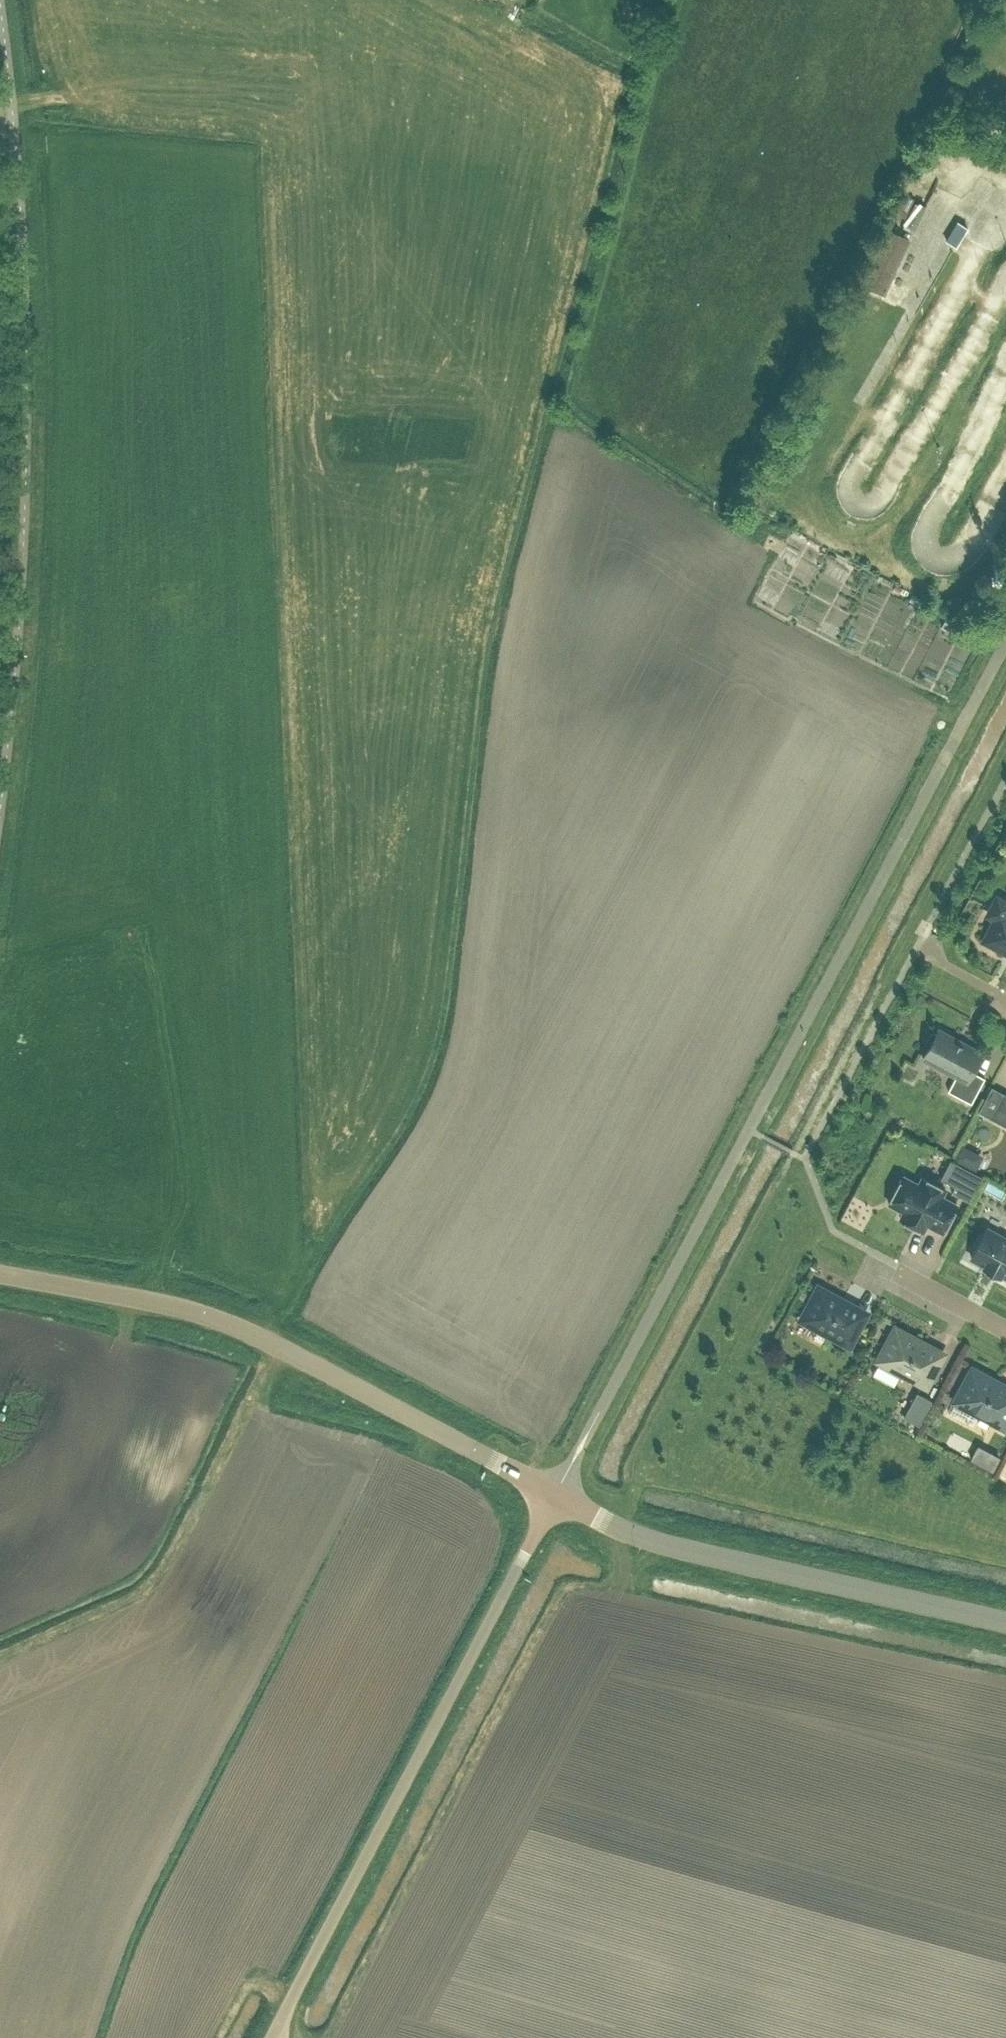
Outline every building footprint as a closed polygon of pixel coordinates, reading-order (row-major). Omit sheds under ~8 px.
[(961,235),(967,226),(958,220),(945,240),(955,246),(961,235)] [(863,285),(882,294),(908,239),(889,230),(863,285)] [(1005,914),(1005,913),(1005,901),(997,896),(988,914),(995,917),(984,939),(1005,951),(1005,915),(1005,914)] [(971,1102),(984,1076),(972,1070),(982,1051),(938,1028),(936,1032),(931,1032),(926,1041),(929,1045),(923,1057),(956,1075),(948,1089),(971,1102)] [(1005,1092),(991,1117),(1005,1125),(1005,1093),(1005,1092)] [(959,1147),(954,1157),(975,1167),(980,1158),(959,1147)] [(969,1201),(982,1177),(950,1160),(941,1178),(955,1186),(951,1192),(969,1201)] [(918,1182),(904,1174),(889,1202),(903,1210),(900,1216),(924,1229),(927,1223),(941,1231),(956,1202),(942,1195),(945,1189),(921,1176),(918,1182)] [(986,1227),(971,1255),(985,1263),(984,1265),(999,1274),(1001,1271),(1005,1274),(1005,1238),(986,1227)] [(849,1343),(866,1311),(818,1286),(801,1318),(849,1343)] [(926,1384),(943,1352),(895,1327),(878,1359),(926,1384)] [(1005,1420),(1005,1386),(972,1368),(955,1400),(1003,1425),(1005,1420)] [(931,1399),(917,1391),(904,1415),(918,1423),(931,1399)] [(993,1472),(1003,1455),(994,1450),(985,1468),(993,1472)]
